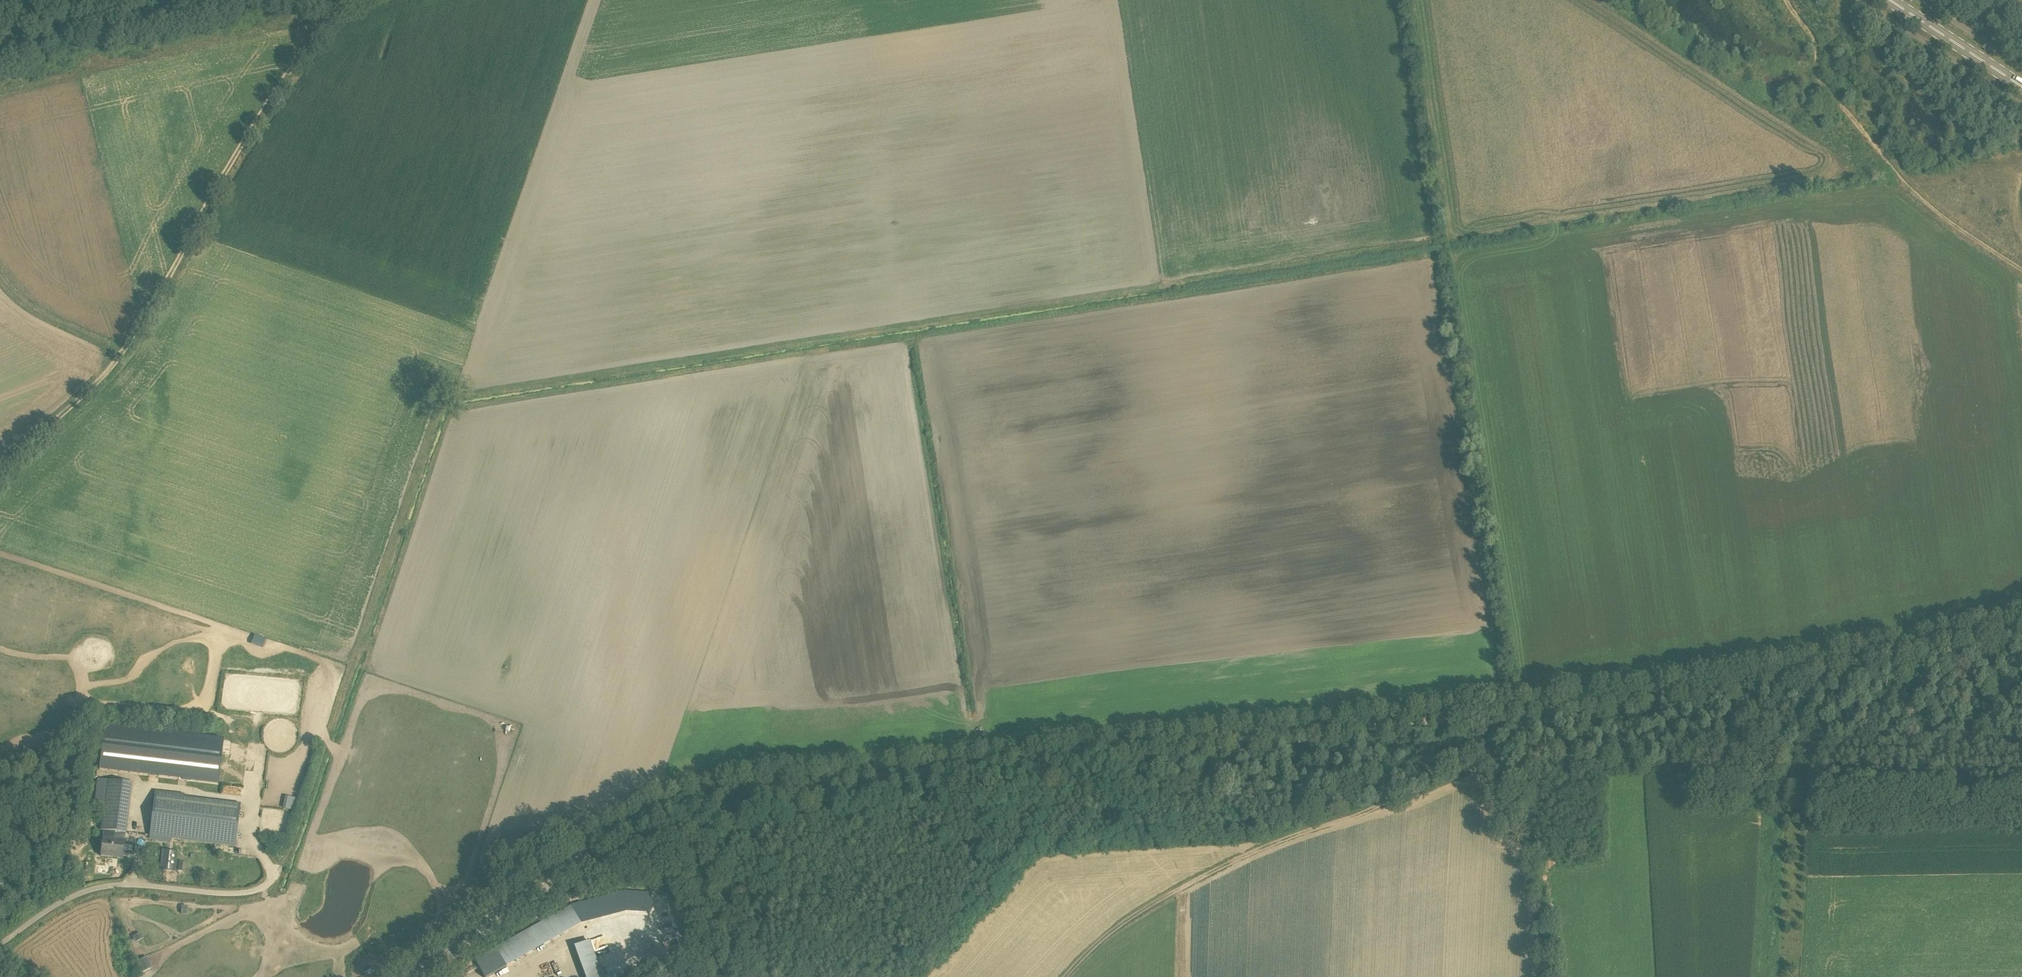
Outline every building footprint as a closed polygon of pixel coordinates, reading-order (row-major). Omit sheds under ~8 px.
[(263,646),(266,639),(254,633),(251,641),(263,646)] [(105,724),(99,770),(218,785),(224,739),(105,724)] [(126,833),(132,783),(107,780),(98,779),(94,809),(104,810),(101,830),(104,830),(102,846),(101,856),(123,858),(125,841),(122,841),(123,833),(126,833)] [(241,804),(186,797),(184,797),(184,794),(155,790),(150,836),(236,846),(241,804)] [(285,796),(283,808),(292,810),(295,798),(285,796)] [(169,851),(168,865),(162,864),(161,871),(175,872),(177,852),(169,851)] [(584,915),(614,911),(612,895),(582,899),(584,915)] [(582,976),(602,976),(590,939),(572,945),(582,976)] [(506,943),(467,968),(473,976),(480,976),(514,955),(506,943)] [(142,971),(151,967),(146,956),(137,960),(142,971)] [(597,961),(601,969),(607,967),(603,958),(597,961)]
